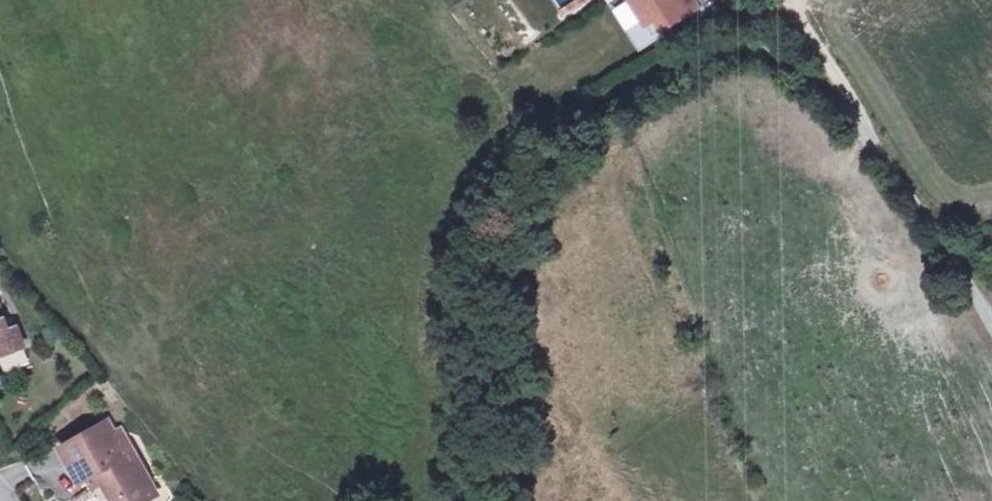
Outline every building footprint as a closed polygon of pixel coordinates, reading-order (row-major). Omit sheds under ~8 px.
[(561,15),(581,2),(580,0),(552,0),(561,15)] [(693,0),(625,0),(648,36),(696,4),(693,0)] [(0,310),(0,357),(24,348),(16,328),(8,331),(0,310)] [(118,440),(108,422),(60,449),(79,482),(91,476),(96,485),(102,482),(112,500),(119,500),(124,498),(126,500),(146,500),(157,495),(138,461),(127,467),(123,458),(127,456),(118,440)] [(123,458),(127,467),(138,461),(124,437),(118,440),(127,456),(123,458)]
